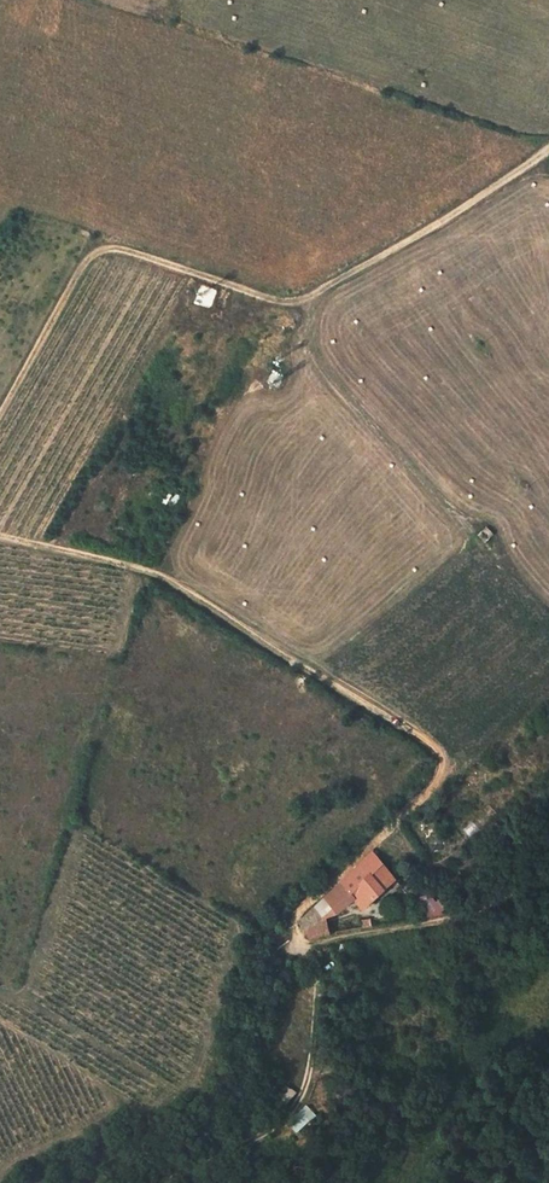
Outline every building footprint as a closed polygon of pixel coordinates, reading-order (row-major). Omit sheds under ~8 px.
[(175,494),(169,504),(174,507),(180,496),(175,494)] [(478,536),(484,542),(494,533),(488,527),(478,536)] [(365,908),(397,879),(375,851),(317,906),(325,917),(333,915),(340,912),(356,897),(365,908)] [(416,890),(409,882),(403,887),(407,892),(409,895),(416,890)] [(407,892),(403,887),(399,890),(403,896),(407,892)] [(330,933),(325,917),(317,906),(302,921),(312,937),(330,933)] [(372,918),(363,919),(364,927),(373,926),(372,918)] [(287,1123),(298,1134),(318,1115),(307,1104),(287,1123)]
